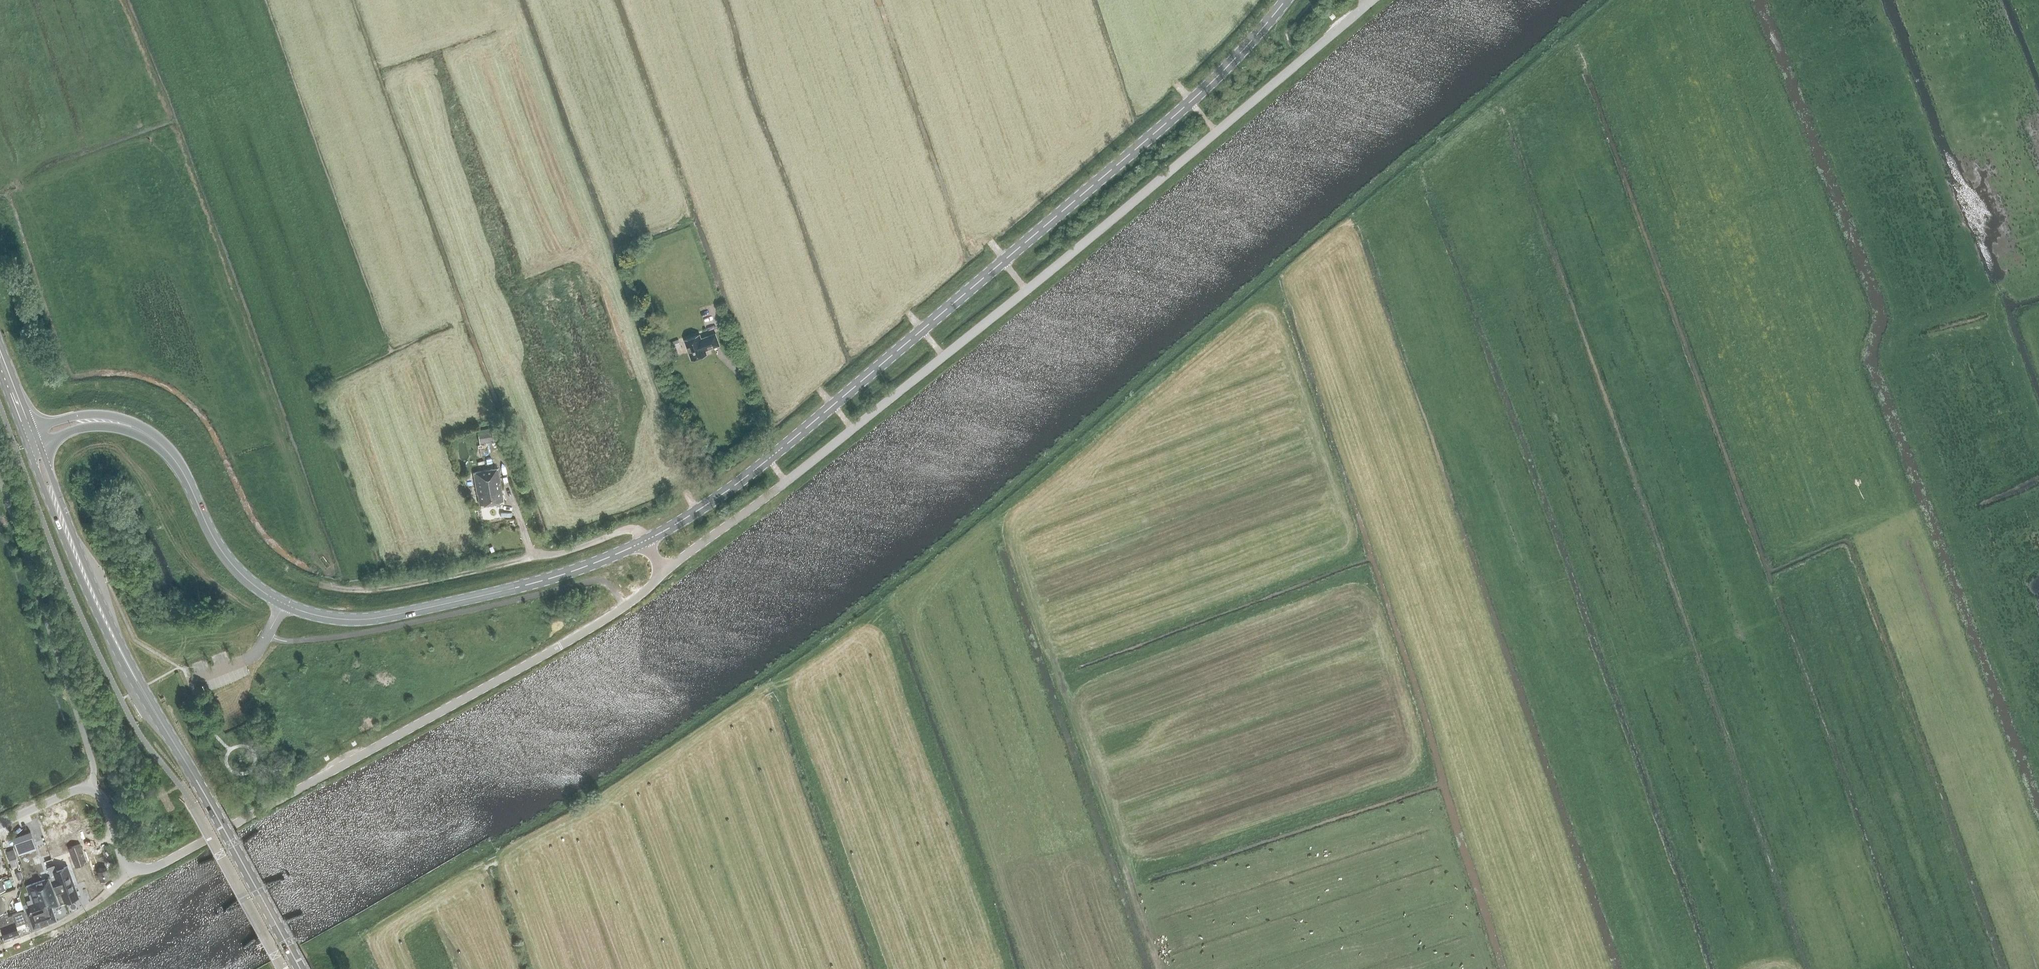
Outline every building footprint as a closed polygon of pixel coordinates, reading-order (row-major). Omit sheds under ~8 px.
[(705,350),(720,345),(715,333),(701,338),(700,334),(684,340),(691,360),(707,354),(705,350)] [(494,442),(491,428),(477,430),(479,444),(494,442)] [(473,472),(477,494),(478,494),(480,504),(502,501),(500,490),(502,490),(500,481),(500,482),(497,468),(496,469),(496,468),(474,471),(474,472),(473,472)] [(18,854),(36,848),(30,831),(12,837),(18,854)] [(71,847),(78,866),(87,863),(80,844),(71,847)] [(18,864),(13,849),(6,851),(11,867),(18,864)] [(68,866),(67,866),(55,870),(54,865),(47,867),(60,903),(64,902),(64,903),(65,902),(77,898),(79,897),(78,897),(67,866),(68,866)] [(100,880),(109,877),(106,869),(97,871),(100,880)] [(59,904),(50,877),(26,886),(32,903),(28,905),(31,914),(28,915),(33,928),(56,919),(52,907),(59,904)] [(0,927),(4,937),(18,932),(16,925),(24,922),(20,911),(7,916),(0,895),(0,927)]
